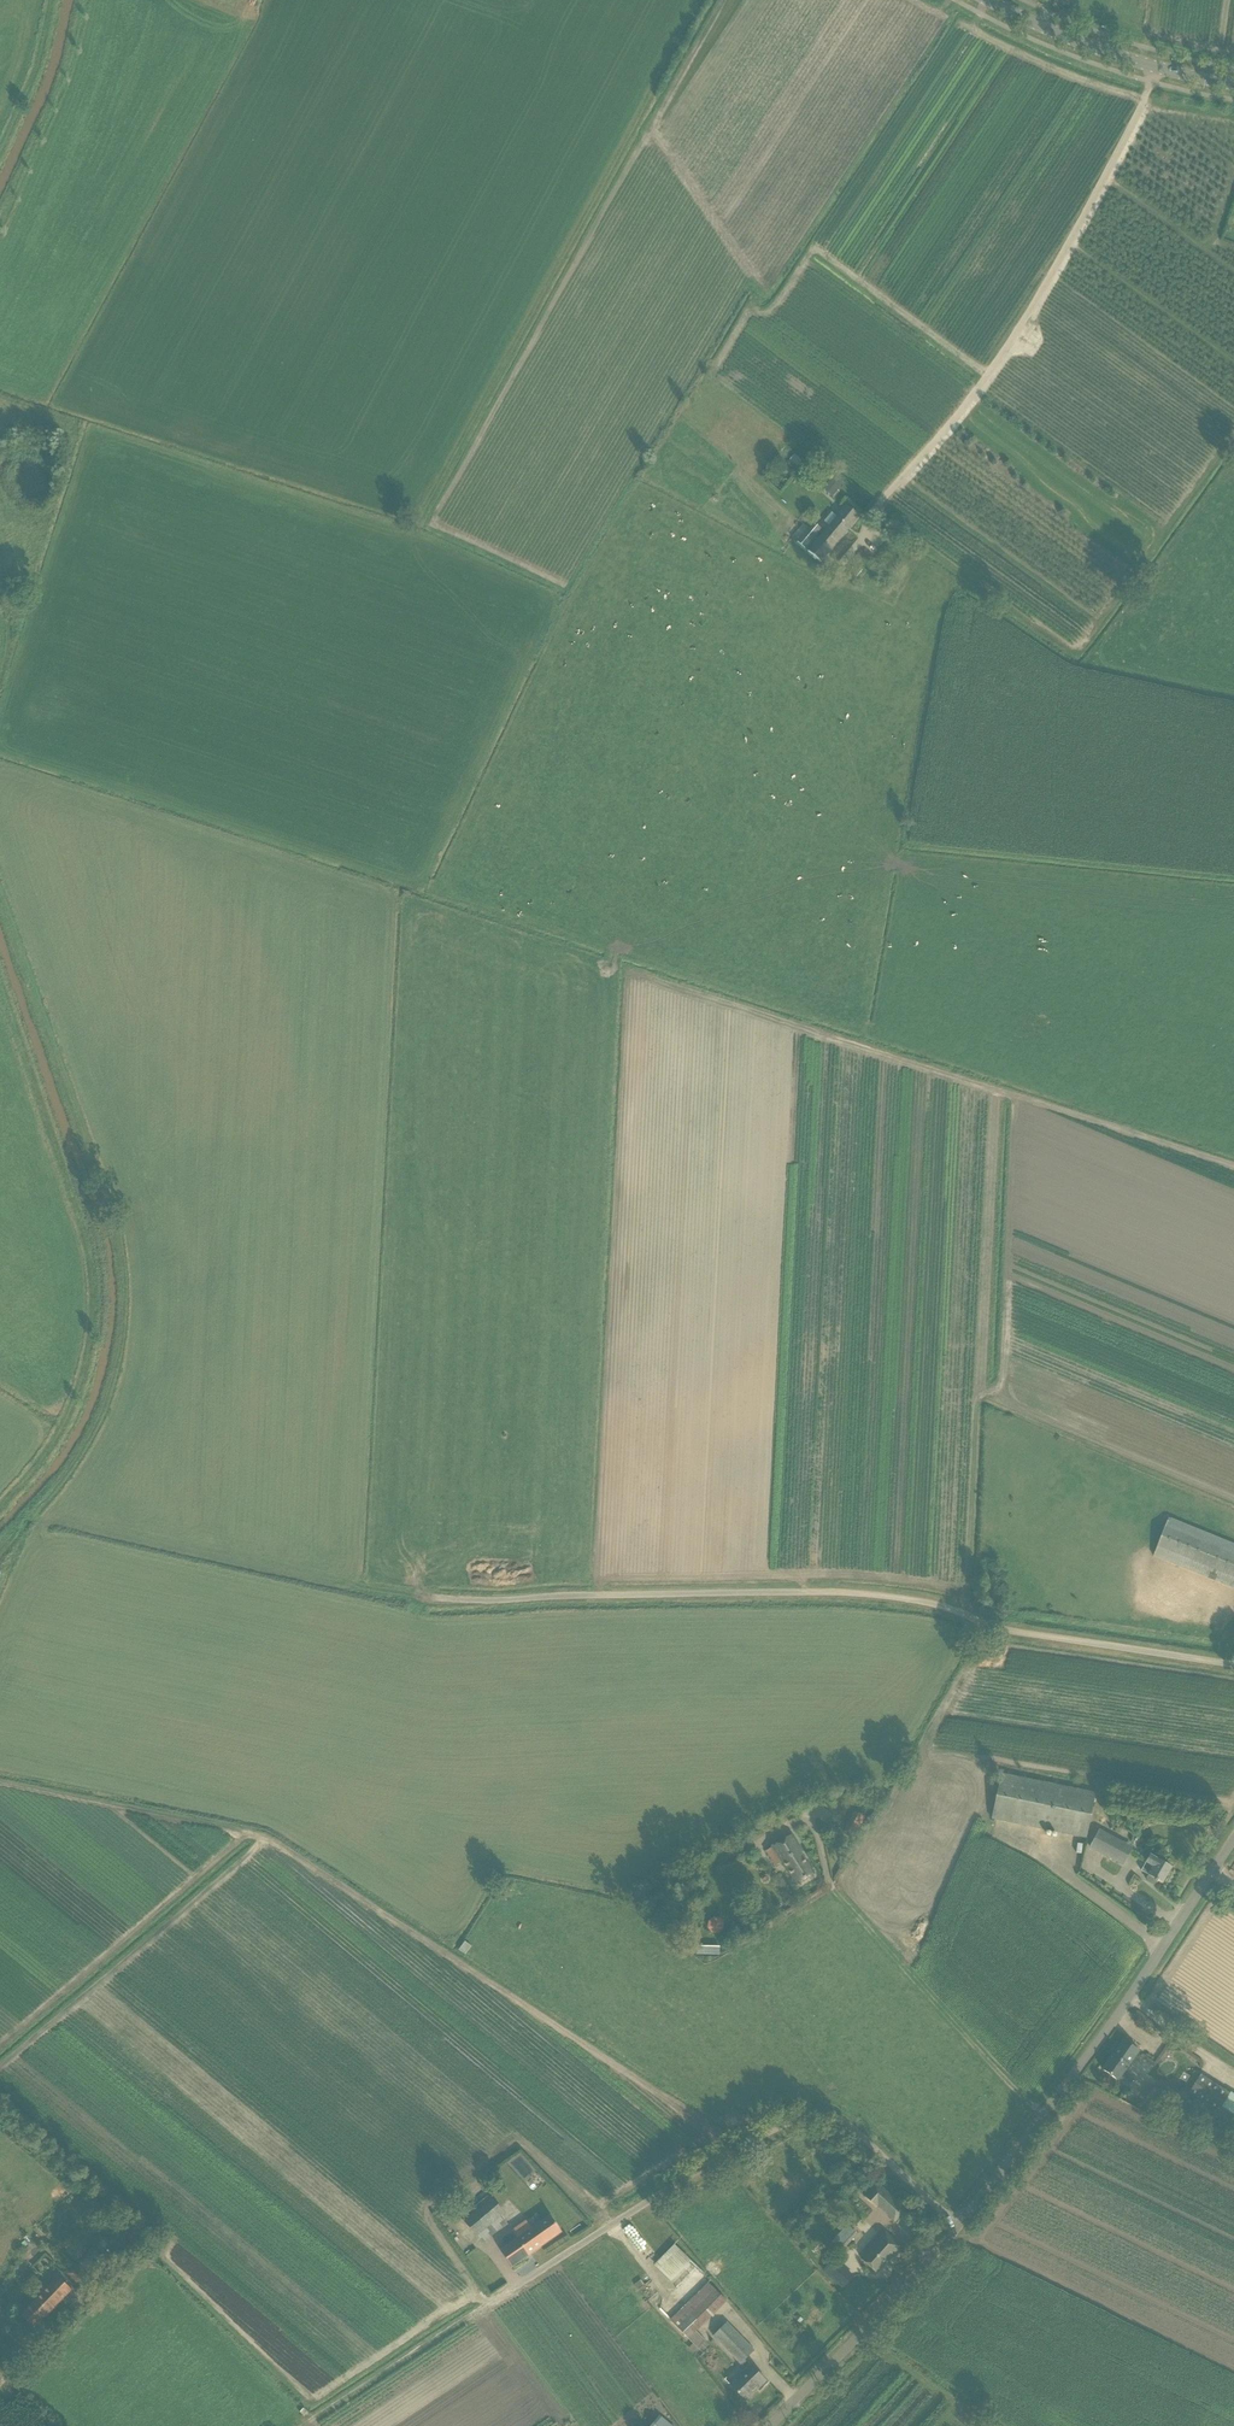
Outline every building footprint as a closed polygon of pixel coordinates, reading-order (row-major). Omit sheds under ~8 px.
[(801,470),(807,463),(799,456),(793,463),(801,470)] [(824,488),(833,495),(840,486),(831,479),(824,488)] [(807,551),(821,562),(860,516),(846,505),(836,516),(831,513),(824,522),(828,526),(807,551)] [(797,533),(793,538),(807,550),(813,543),(811,541),(813,539),(822,529),(814,522),(801,537),(797,533)] [(1170,1519),(1154,1556),(1233,1589),(1233,1545),(1170,1519)] [(992,1819),(997,1820),(1086,1838),(1095,1793),(1001,1774),(992,1819)] [(855,1812),(843,1833),(853,1838),(865,1817),(855,1812)] [(1123,1867),(1125,1863),(1126,1861),(1133,1847),(1098,1831),(1089,1848),(1123,1867)] [(771,1848),(766,1851),(775,1867),(781,1863),(796,1887),(801,1883),(815,1874),(806,1860),(802,1854),(802,1853),(804,1852),(792,1834),(790,1836),(771,1848)] [(1141,1871),(1148,1875),(1146,1879),(1147,1882),(1153,1885),(1156,1884),(1158,1881),(1162,1883),(1168,1874),(1167,1873),(1170,1868),(1171,1868),(1172,1868),(1150,1855),(1141,1871)] [(470,1943),(464,1952),(472,1957),(478,1949),(470,1943)] [(703,1947),(703,1958),(725,1958),(725,1948),(703,1947)] [(1127,2087),(1133,2080),(1124,2074),(1140,2051),(1123,2040),(1102,2069),(1127,2087)] [(1191,2105),(1153,2084),(1145,2100),(1186,2125),(1195,2110),(1225,2130),(1233,2116),(1233,2094),(1230,2092),(1229,2093),(1201,2074),(1188,2095),(1194,2098),(1191,2105)] [(876,2207),(878,2206),(880,2208),(891,2195),(877,2183),(864,2196),(876,2207)] [(506,2223),(498,2214),(502,2211),(489,2196),(462,2218),(483,2243),(506,2223)] [(895,2221),(906,2209),(901,2205),(890,2217),(895,2221)] [(501,2251),(512,2267),(561,2232),(550,2216),(532,2229),(501,2251)] [(847,2226),(832,2243),(841,2251),(856,2234),(847,2226)] [(870,2252),(862,2260),(875,2272),(888,2259),(889,2260),(902,2247),(885,2232),(868,2251),(870,2252)] [(658,2267),(676,2284),(697,2263),(679,2246),(658,2267)] [(126,2258),(117,2248),(101,2265),(111,2274),(126,2258)] [(843,2288),(853,2276),(834,2259),(824,2271),(843,2288)] [(85,2275),(75,2266),(68,2274),(77,2283),(85,2275)] [(71,2290),(58,2278),(21,2316),(34,2329),(71,2290)] [(641,2280),(635,2284),(639,2288),(644,2284),(641,2280)] [(728,2301),(709,2282),(670,2320),(698,2349),(706,2340),(697,2331),(728,2301)] [(754,2350),(727,2323),(713,2336),(745,2369),(730,2385),(744,2399),(757,2387),(758,2389),(766,2381),(745,2359),(754,2350)] [(659,2416),(651,2425),(671,2425),(659,2416)]
